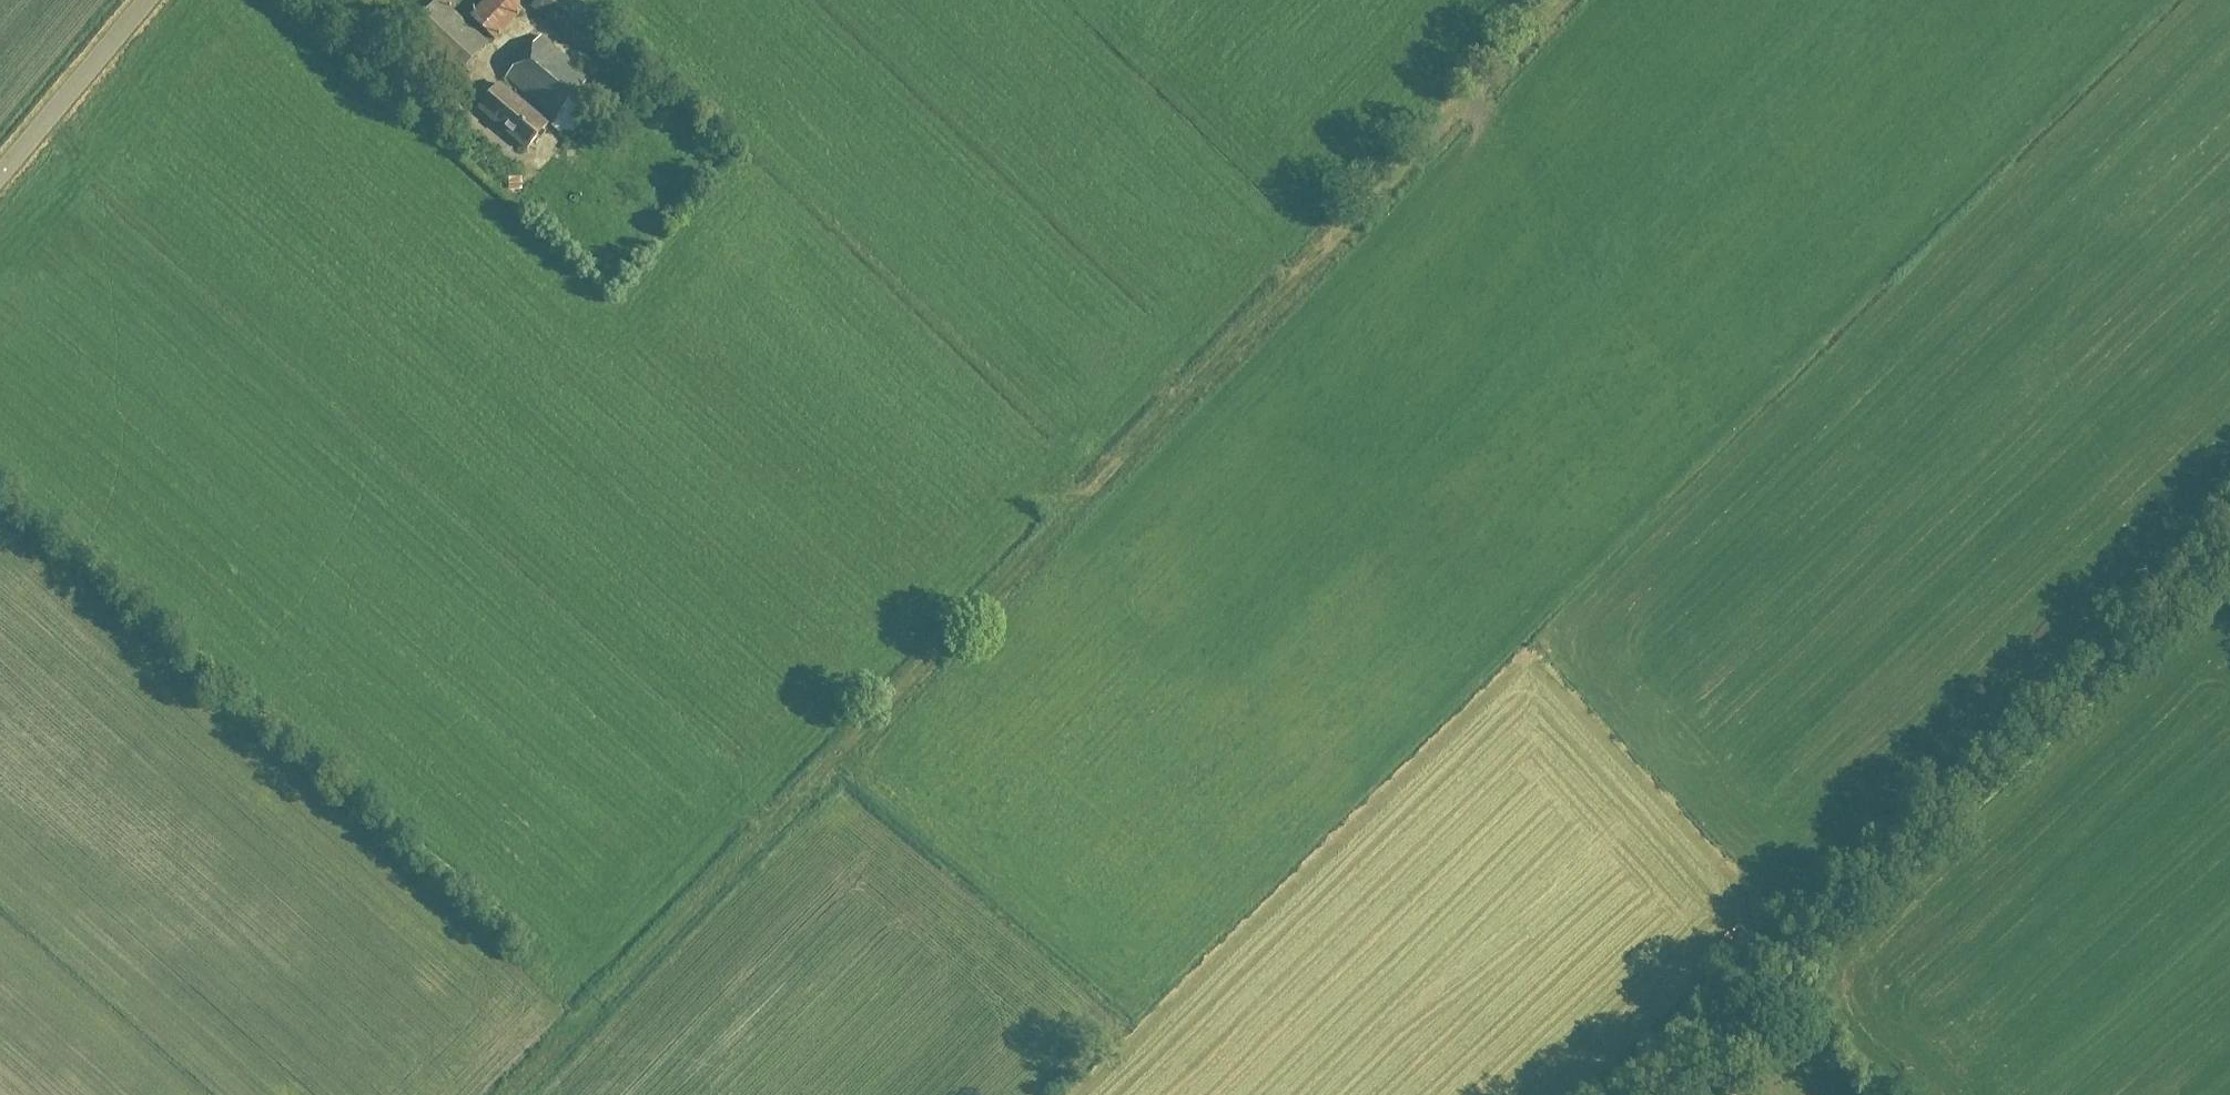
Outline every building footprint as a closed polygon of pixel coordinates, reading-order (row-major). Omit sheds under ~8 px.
[(496,32),(525,5),(520,0),(475,0),(470,5),(496,32)] [(485,45),(437,1),(406,35),(454,79),(485,45)] [(538,39),(504,81),(554,122),(549,128),(566,142),(601,100),(584,86),(588,80),(538,39)] [(547,125),(499,85),(477,111),(525,151),(547,125)] [(519,195),(530,184),(519,172),(507,182),(519,195)]
